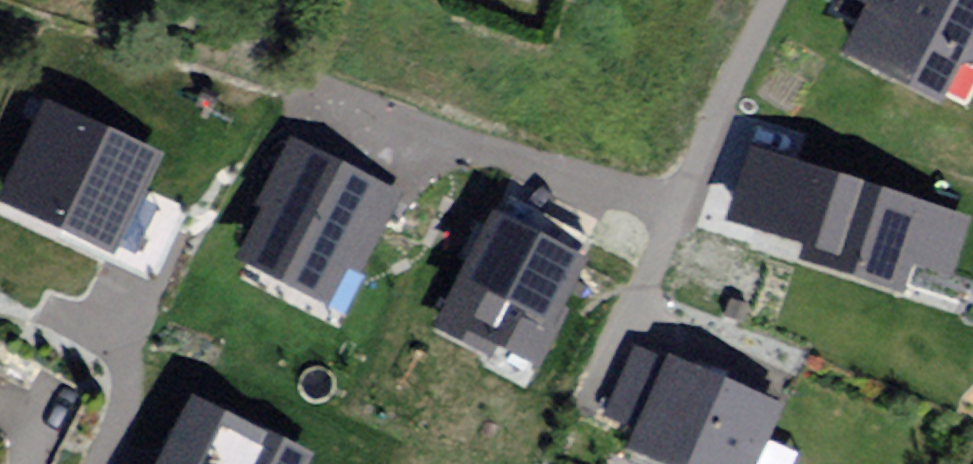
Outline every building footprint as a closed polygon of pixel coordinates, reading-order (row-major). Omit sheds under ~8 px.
[(872,8),(850,56),(969,110),(972,100),(972,0),(855,0),(872,8)] [(42,102),(0,194),(0,209),(111,260),(160,155),(42,102)] [(799,155),(806,128),(738,110),(709,220),(908,273),(913,256),(958,267),(972,210),(972,201),(799,155)] [(342,301),(399,179),(291,129),(234,251),(342,301)] [(437,315),(535,361),(602,218),(504,173),(437,315)] [(634,347),(603,418),(634,432),(627,448),(663,463),(760,463),(783,412),(634,347)] [(150,463),(302,463),(313,441),(189,383),(150,463)]
